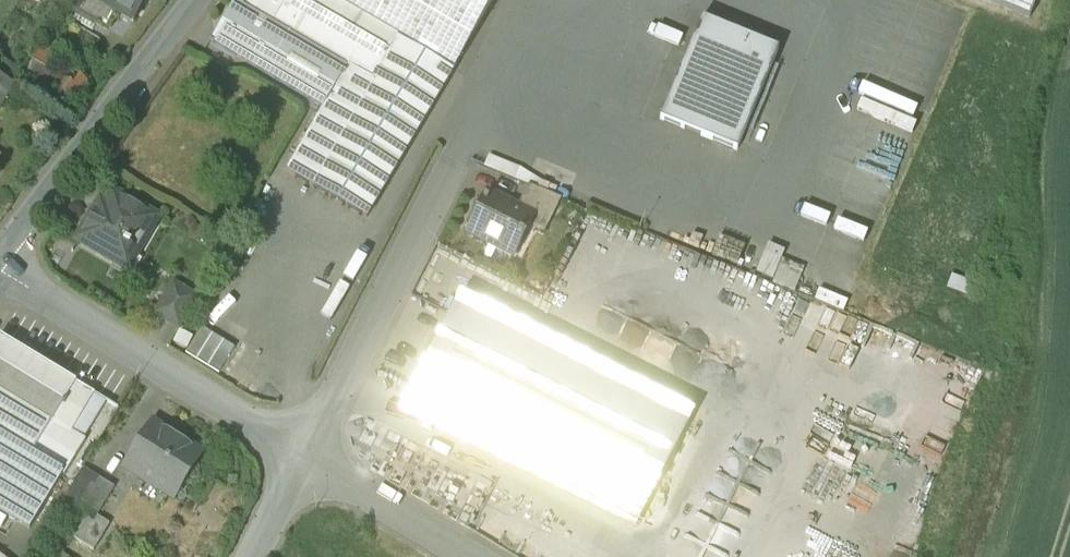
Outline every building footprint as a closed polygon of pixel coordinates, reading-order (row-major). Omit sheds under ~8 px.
[(105,0),(85,0),(77,13),(78,14),(74,20),(93,31),(97,24),(107,29),(113,18),(114,18),(117,13),(114,12),(117,7),(105,0)] [(117,7),(114,12),(117,13),(134,24),(148,0),(105,0),(117,7)] [(332,0),(245,0),(242,6),(235,2),(210,43),(324,109),(287,172),(367,219),(454,72),(332,0)] [(454,72),(496,0),(332,0),(454,72)] [(1030,20),(1038,0),(981,0),(1030,20)] [(779,51),(702,19),(660,120),(737,152),(779,51)] [(60,57),(43,47),(23,80),(53,98),(56,92),(76,104),(88,85),(71,74),(66,83),(50,73),(60,57)] [(15,86),(0,77),(0,109),(15,86)] [(562,200),(528,187),(517,210),(548,226),(562,200)] [(517,210),(487,195),(468,232),(514,256),(529,226),(544,234),(548,226),(517,210)] [(114,199),(98,225),(93,222),(84,239),(100,249),(98,251),(116,262),(125,247),(133,252),(151,220),(114,199)] [(174,285),(156,315),(178,328),(196,298),(174,285)] [(693,417),(623,382),(495,318),(458,299),(400,413),(636,531),(693,417)] [(180,330),(172,346),(215,366),(225,344),(197,331),(194,337),(180,330)] [(0,337),(0,512),(30,530),(63,476),(64,477),(85,442),(83,440),(106,402),(76,384),(0,337)] [(203,455),(153,423),(124,469),(174,500),(203,455)] [(115,489),(83,470),(62,504),(87,519),(74,540),(94,552),(110,526),(97,518),(115,489)] [(56,548),(49,556),(67,556),(56,548)]
